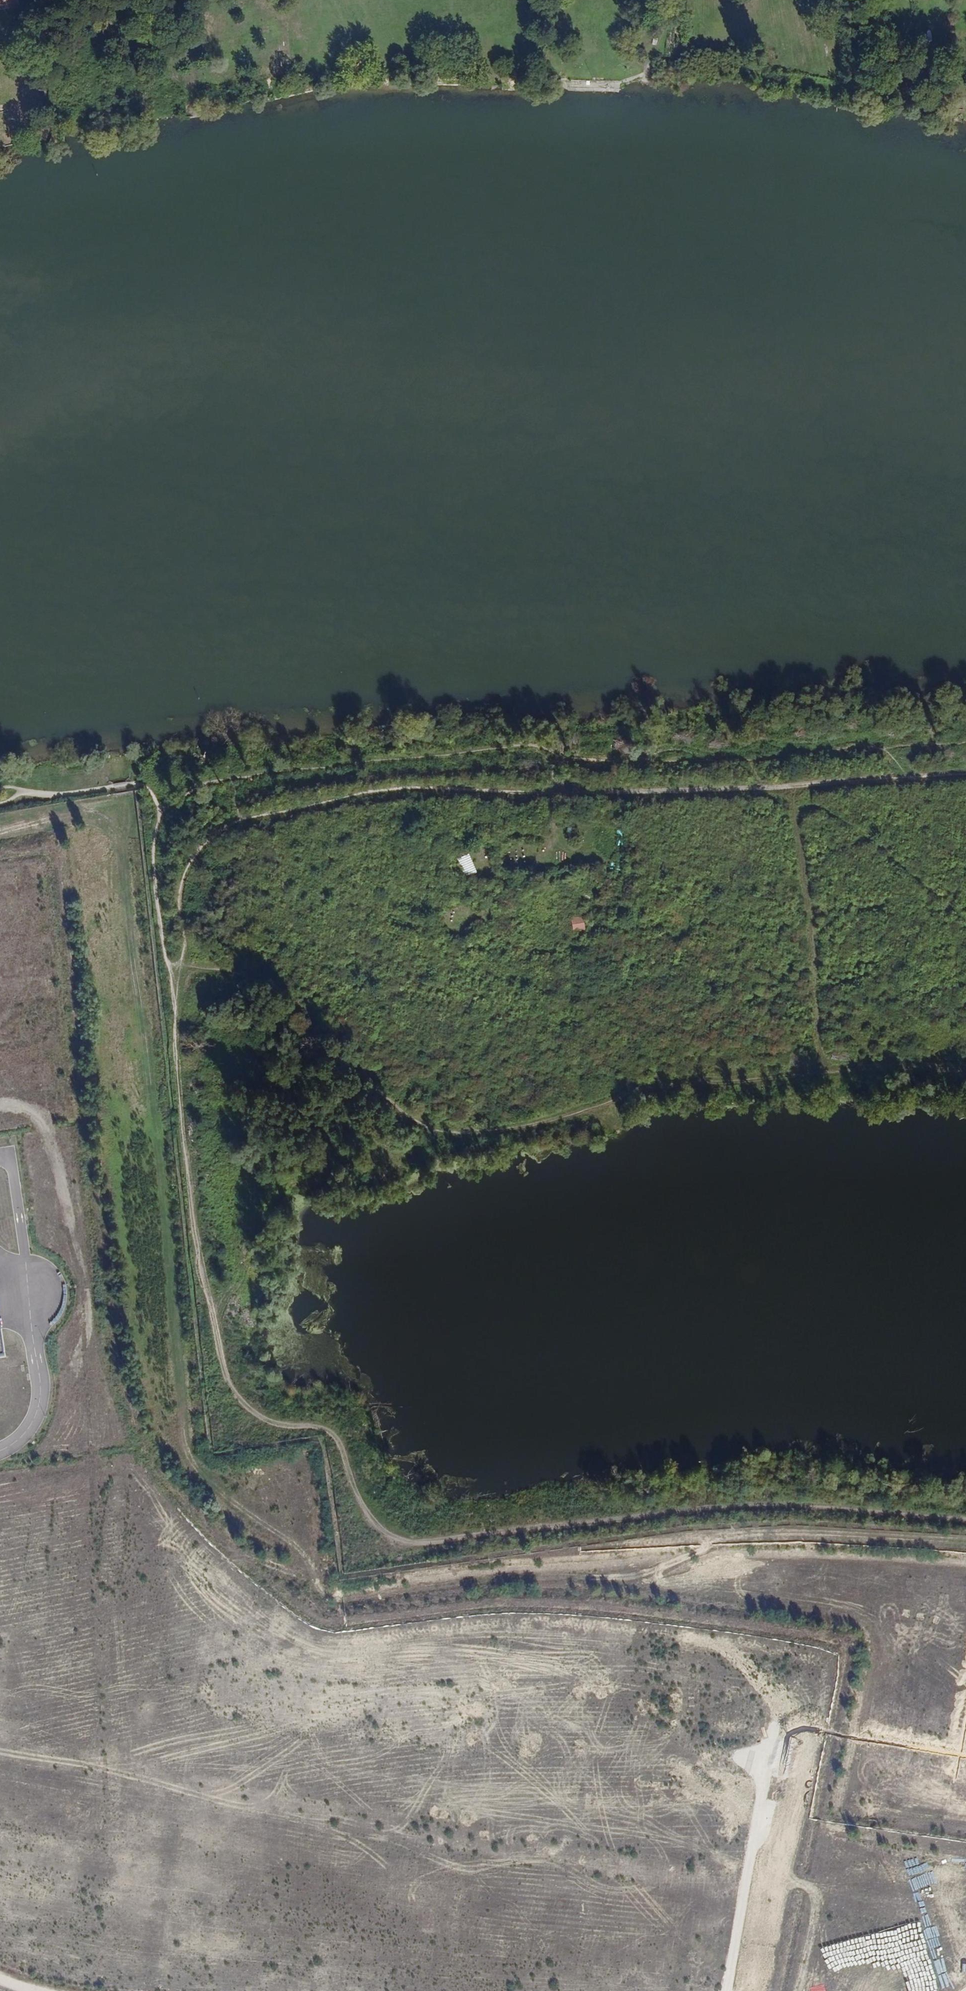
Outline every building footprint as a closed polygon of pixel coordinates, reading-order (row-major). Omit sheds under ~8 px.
[(468,854),(456,858),(464,876),(475,872),(468,854)] [(582,916),(570,918),(572,931),(584,930),(582,916)] [(8,1354),(0,1295),(0,1355),(8,1354)]
